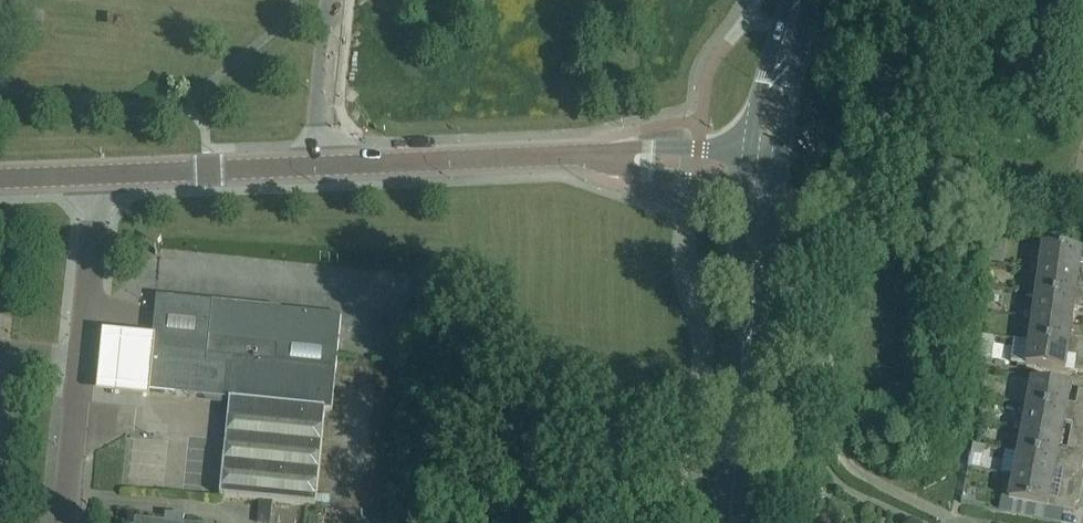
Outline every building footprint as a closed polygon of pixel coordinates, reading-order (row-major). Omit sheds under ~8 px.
[(1078,275),(1080,261),(1082,262),(1082,252),(1081,252),(1042,246),(1038,270),(1078,275)] [(1082,301),(1082,291),(1076,290),(1078,275),(1038,270),(1035,294),(1082,301)] [(1035,294),(1032,317),(1071,323),(1073,309),(1082,310),(1082,301),(1035,294)] [(230,396),(220,497),(315,507),(324,411),(332,411),(341,315),(188,300),(157,296),(153,336),(148,392),(203,398),(203,393),(230,396)] [(1071,323),(1032,317),(1028,341),(1082,349),(1082,339),(1069,337),(1071,323)] [(153,336),(101,331),(96,392),(147,397),(148,392),(153,336)] [(1028,341),(1025,365),(1064,371),(1066,356),(1082,359),(1082,349),(1028,341)] [(1082,416),(1082,406),(1067,403),(1070,389),(1031,382),(1027,406),(1082,416)] [(1027,406),(1022,429),(1061,436),(1064,423),(1082,426),(1082,416),(1027,406)] [(1061,436),(1022,429),(1018,453),(1082,465),(1082,464),(1082,458),(1081,455),(1058,451),(1061,436)] [(1013,476),(1052,484),(1055,469),(1077,474),(1082,471),(1082,465),(1018,453),(1013,476)] [(1013,476),(1009,500),(1073,512),(1075,505),(1072,502),(1049,498),(1052,484),(1013,476)]
